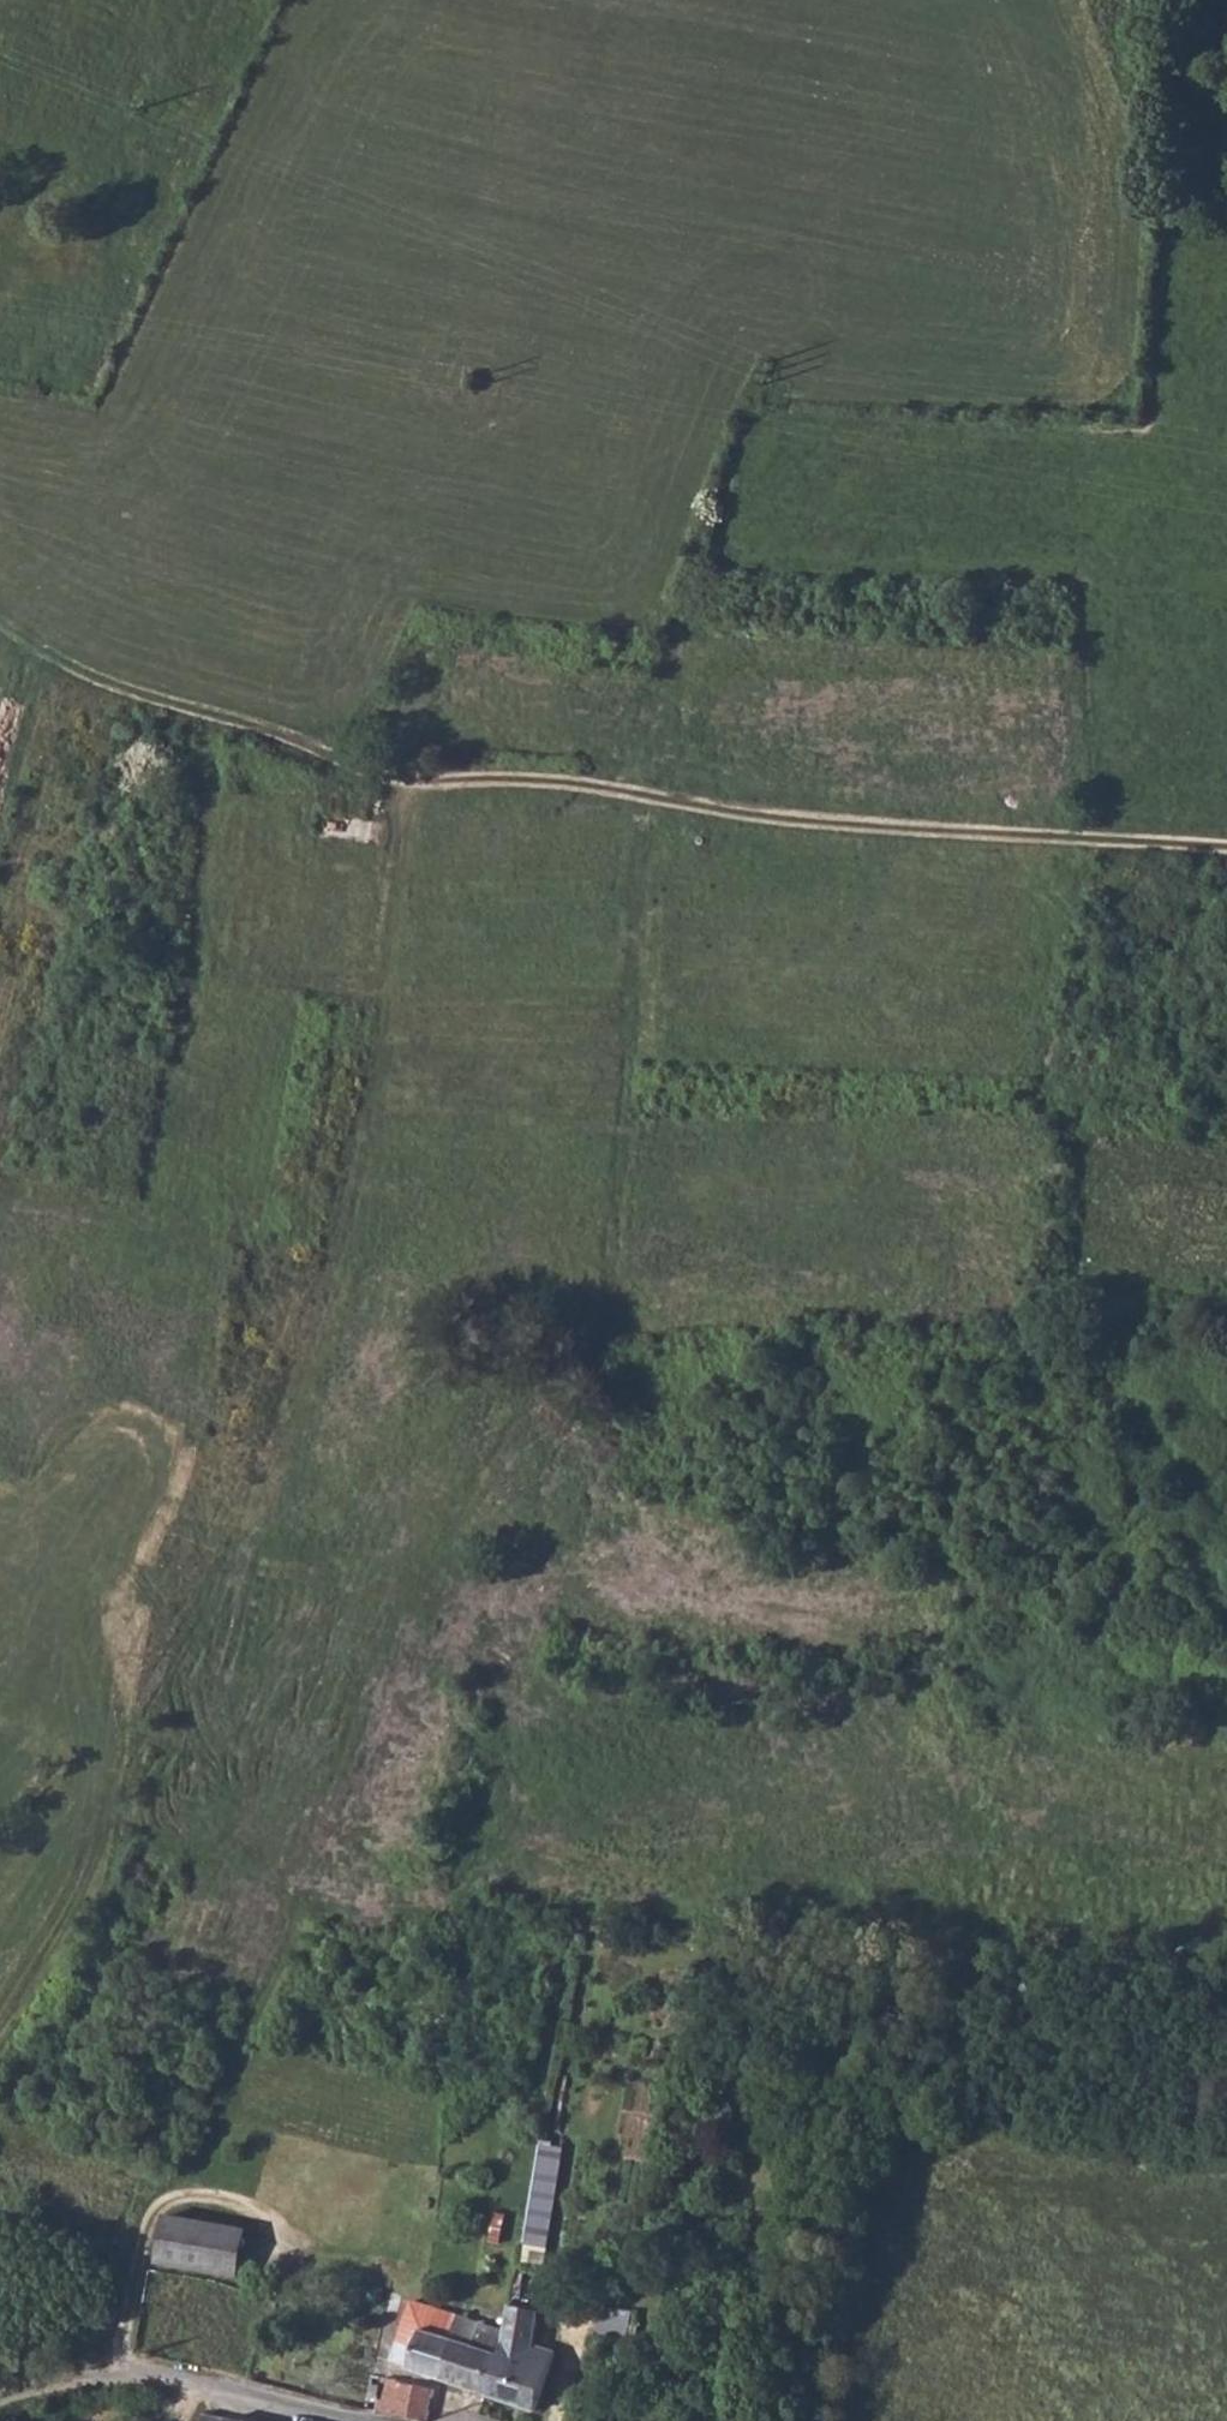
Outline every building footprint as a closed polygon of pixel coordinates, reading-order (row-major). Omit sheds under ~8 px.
[(522,2241),(520,2252),(537,2254),(538,2247),(547,2248),(565,2148),(539,2144),(536,2161),(534,2168),(538,2169),(526,2242),(522,2241)] [(167,2221),(159,2262),(239,2274),(246,2227),(168,2214),(167,2221)] [(413,2368),(437,2376),(446,2379),(458,2341),(451,2339),(458,2316),(412,2301),(404,2325),(423,2331),(417,2349),(398,2344),(394,2358),(415,2364),(413,2368)] [(489,2392),(490,2393),(537,2410),(556,2349),(535,2343),(540,2309),(511,2306),(506,2331),(506,2334),(505,2341),(504,2348),(502,2356),(500,2362),(498,2368),(496,2375),(494,2381),(492,2386),(489,2392)] [(458,2341),(446,2379),(490,2393),(489,2392),(492,2386),(494,2381),(496,2375),(498,2368),(500,2362),(502,2356),(504,2348),(505,2341),(506,2334),(506,2331),(458,2316),(451,2339),(458,2341)] [(380,2401),(383,2409),(390,2413),(409,2416),(428,2420),(435,2387),(399,2382),(399,2379),(385,2378),(380,2401)] [(202,2420),(244,2420),(204,2413),(202,2420)]
